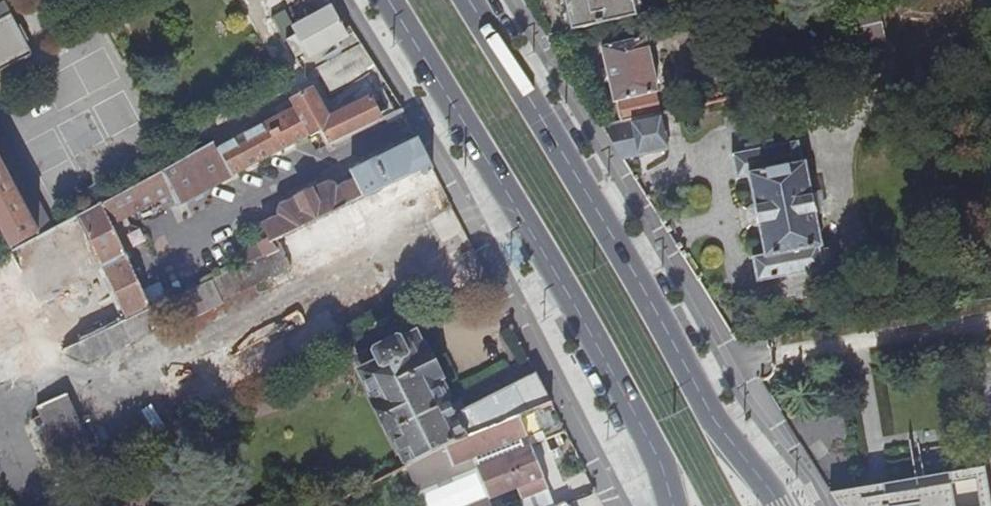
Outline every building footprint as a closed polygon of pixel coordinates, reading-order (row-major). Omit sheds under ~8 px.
[(637,16),(633,0),(527,0),(550,36),(637,16)] [(284,12),(270,19),(284,42),(287,41),(295,57),(306,51),(309,57),(353,33),(341,14),(335,17),(331,10),(293,30),(284,12)] [(30,56),(10,17),(0,22),(0,72),(30,56)] [(616,102),(621,124),(653,117),(660,115),(655,93),(657,93),(645,39),(601,50),(614,102),(616,102)] [(232,179),(319,134),(326,146),(381,121),(370,98),(333,116),(326,115),(313,90),(291,102),(295,110),(218,152),(232,179)] [(655,127),(653,117),(621,124),(617,125),(619,135),(655,127)] [(271,242),(420,170),(423,174),(425,174),(432,169),(417,140),(350,172),(351,173),(345,176),(347,180),(342,182),(344,187),(335,191),(331,184),(311,193),(311,192),(295,200),(296,201),(280,209),(278,214),(280,218),(262,227),(270,243),(271,242)] [(798,142),(732,155),(737,179),(750,177),(765,254),(753,256),(758,282),(823,269),(819,248),(821,247),(815,214),(811,195),(804,163),(802,163),(798,142)] [(61,351),(141,314),(182,295),(176,284),(163,290),(158,280),(140,289),(110,225),(142,208),(201,182),(231,181),(232,179),(218,152),(213,144),(186,159),(137,187),(92,210),(10,253),(9,255),(61,351)] [(37,234),(0,165),(0,228),(11,248),(37,234)] [(288,261),(314,248),(316,253),(368,227),(363,218),(429,183),(425,174),(423,174),(420,170),(271,242),(276,251),(212,281),(222,301),(291,267),(288,261)] [(820,193),(811,195),(815,214),(824,212),(820,193)] [(405,299),(470,296),(491,286),(473,250),(424,279),(424,280),(402,294),(405,299)] [(45,383),(130,342),(124,329),(144,320),(141,314),(61,351),(36,365),(45,383)] [(406,466),(444,450),(519,418),(551,405),(536,374),(452,416),(436,383),(439,381),(422,347),(420,348),(414,337),(399,344),(391,342),(378,348),(378,350),(375,355),(379,364),(361,373),(374,400),(373,401),(390,434),(391,434),(406,466)] [(361,373),(379,364),(375,355),(378,350),(355,362),(361,373)] [(57,398),(30,414),(34,422),(66,476),(71,473),(93,460),(57,398)] [(543,478),(530,446),(523,449),(519,440),(527,437),(519,418),(444,450),(452,469),(474,459),(478,468),(475,469),(489,500),(489,501),(516,489),(521,500),(548,489),(543,478)] [(58,481),(66,476),(34,422),(26,426),(58,481)] [(527,437),(519,440),(523,449),(530,446),(545,440),(541,431),(527,437)] [(444,450),(406,466),(413,488),(454,475),(452,469),(444,450)] [(83,494),(105,479),(93,460),(71,473),(83,494)] [(834,505),(851,505),(849,496),(979,473),(978,465),(825,491),(834,505)] [(979,473),(849,496),(851,505),(985,505),(979,473)] [(583,503),(589,500),(587,495),(581,498),(583,503)]
